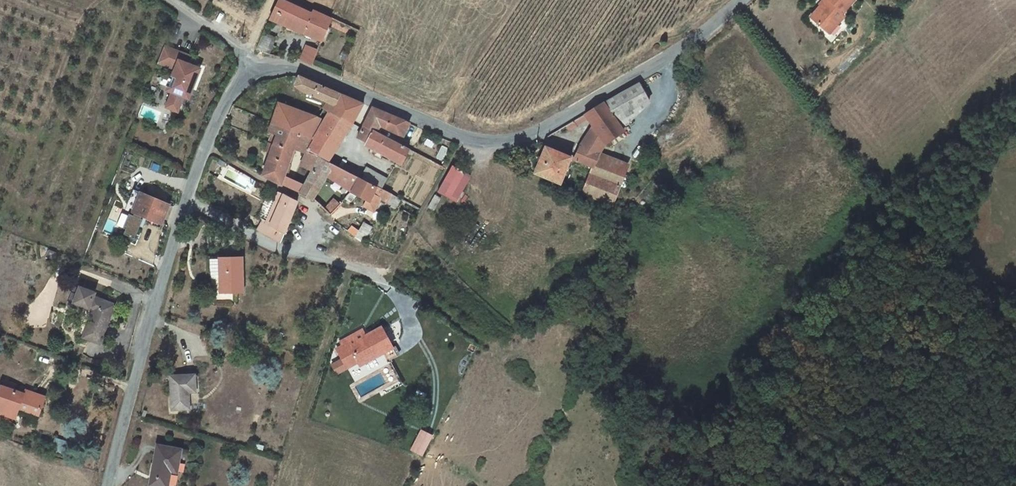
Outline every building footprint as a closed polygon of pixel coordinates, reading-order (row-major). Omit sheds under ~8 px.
[(283,0),(279,0),(270,19),(322,41),(332,19),(314,11),(313,14),(283,0)] [(810,17),(821,26),(823,24),(828,29),(835,22),(838,24),(844,17),(841,15),(853,0),(826,0),(820,6),(810,17)] [(823,24),(821,26),(829,34),(838,24),(835,22),(828,29),(823,24)] [(275,39),(263,33),(255,50),(268,55),(275,39)] [(159,61),(167,64),(173,48),(165,45),(159,61)] [(310,47),(303,62),(312,65),(318,50),(310,47)] [(179,111),(184,96),(183,95),(186,87),(188,85),(193,88),(201,68),(188,63),(191,55),(173,48),(167,64),(176,68),(168,90),(173,92),(168,107),(179,111)] [(330,111),(352,123),(363,104),(300,76),(296,85),(302,91),(328,102),(334,104),(330,111)] [(651,102),(640,83),(605,103),(617,121),(651,102)] [(190,98),(193,88),(188,85),(186,87),(183,95),(184,96),(190,98)] [(324,108),(330,111),(334,104),(328,102),(324,108)] [(279,103),(272,123),(291,130),(299,133),(312,138),(317,128),(320,122),(318,120),(320,118),(279,103)] [(606,144),(624,131),(617,121),(605,103),(585,115),(588,120),(594,127),(606,144)] [(367,120),(363,126),(376,132),(380,126),(399,135),(404,125),(408,126),(409,123),(373,107),(367,120)] [(338,145),(352,123),(330,111),(327,118),(318,133),(338,145)] [(588,120),(585,115),(574,121),(578,126),(588,120)] [(283,148),(291,130),(272,123),(268,121),(266,126),(270,127),(269,131),(273,132),(277,134),(274,144),(283,148)] [(578,126),(574,121),(566,126),(570,131),(578,126)] [(403,137),(408,126),(404,125),(399,135),(403,137)] [(402,163),(409,149),(377,133),(376,132),(363,126),(358,138),(368,144),(367,145),(402,163)] [(594,167),(599,156),(606,144),(594,127),(581,145),(575,159),(594,167)] [(286,171),(299,133),(291,130),(283,148),(274,144),(271,153),(263,175),(282,184),(284,177),(286,171)] [(269,143),(274,144),(277,134),(273,132),(269,143)] [(312,138),(299,133),(286,171),(289,172),(297,147),(307,151),(308,149),(314,139),(312,138)] [(318,133),(314,139),(308,149),(328,160),(338,145),(318,133)] [(271,153),(274,144),(269,143),(266,151),(271,153)] [(546,148),(535,173),(561,183),(572,158),(546,148)] [(318,158),(307,151),(302,165),(312,171),(318,158)] [(359,178),(355,176),(339,168),(328,162),(319,156),(318,158),(312,171),(304,186),(300,193),(313,199),(327,176),(352,191),(359,178)] [(599,156),(594,167),(591,173),(621,185),(628,168),(599,156)] [(339,168),(355,176),(358,171),(346,165),(347,162),(343,160),(339,168)] [(470,176),(453,166),(438,191),(456,201),(470,176)] [(361,179),(381,189),(386,179),(367,168),(364,174),(361,179)] [(591,173),(583,193),(613,205),(621,185),(591,173)] [(293,181),(284,177),(282,184),(292,189),(300,193),(304,186),(293,181)] [(361,179),(359,178),(352,191),(368,199),(364,206),(374,212),(380,200),(382,199),(392,204),(391,207),(396,210),(401,199),(381,189),(361,179)] [(170,205),(134,190),(126,209),(162,224),(170,205)] [(258,230),(281,242),(298,202),(284,194),(283,195),(279,193),(267,223),(263,221),(258,230)] [(440,199),(435,196),(428,207),(434,210),(440,199)] [(325,208),(331,213),(341,203),(336,197),(325,208)] [(125,231),(138,236),(146,219),(133,213),(125,231)] [(363,222),(359,231),(355,237),(364,243),(372,228),(363,222)] [(348,232),(355,237),(359,231),(352,227),(348,232)] [(55,253),(49,251),(46,258),(52,260),(55,253)] [(242,257),(219,258),(220,279),(224,279),(225,285),(220,285),(220,293),(243,292),(242,257)] [(80,287),(79,288),(77,294),(73,293),(69,305),(82,310),(84,306),(93,310),(83,337),(99,343),(114,305),(93,297),(94,293),(80,287)] [(337,349),(343,359),(353,353),(358,362),(359,363),(376,353),(378,356),(393,347),(382,327),(350,345),(348,342),(337,349)] [(353,353),(343,359),(347,367),(358,362),(353,353)] [(376,353),(359,363),(360,366),(378,356),(376,353)] [(195,375),(171,376),(173,409),(189,408),(188,392),(196,392),(195,375)] [(6,382),(4,387),(14,391),(15,385),(6,382)] [(4,387),(1,386),(0,391),(0,413),(12,417),(15,418),(18,408),(38,415),(44,397),(25,390),(23,394),(14,391),(4,387)] [(12,417),(0,413),(0,418),(10,422),(12,417)] [(432,437),(422,431),(412,450),(423,456),(432,437)] [(158,445),(150,485),(157,485),(168,485),(171,471),(177,472),(182,449),(158,445)]
